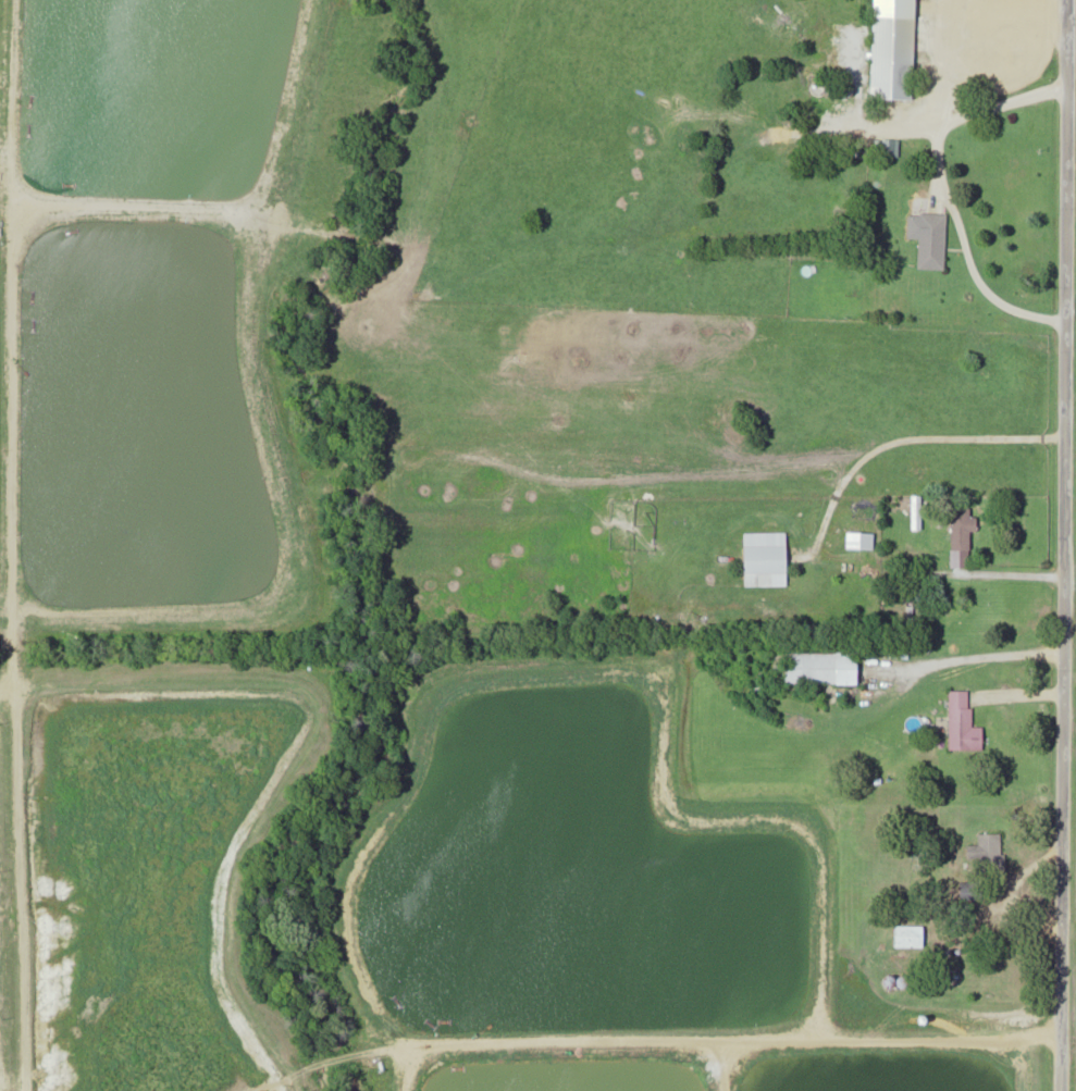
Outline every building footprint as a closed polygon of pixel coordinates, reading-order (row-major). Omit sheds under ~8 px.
[(919,0),(876,0),(873,98),(916,99),(919,0)] [(833,22),(833,77),(852,77),(852,22),(833,22)] [(948,213),(921,213),(921,268),(947,268),(948,213)] [(925,495),(914,495),(914,529),(925,529),(925,495)] [(952,548),(974,548),(974,530),(980,530),(980,516),(973,516),(973,507),(952,507),(952,548)] [(747,586),(790,586),(790,532),(747,532),(747,586)] [(862,652),(786,652),(786,684),(862,684),(862,652)] [(951,747),(985,747),(985,726),(972,726),(972,689),(951,689),(951,747)] [(926,946),(926,924),(893,924),(893,946),(926,946)]
